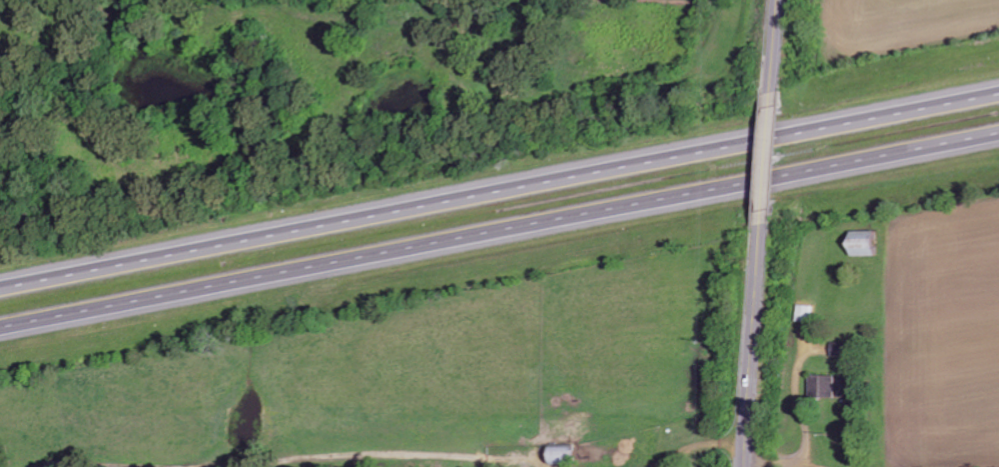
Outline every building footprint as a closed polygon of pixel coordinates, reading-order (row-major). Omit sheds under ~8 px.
[(883,256),(883,231),(856,231),(855,255),(883,256)] [(838,376),(813,375),(813,397),(838,398),(838,376)]
